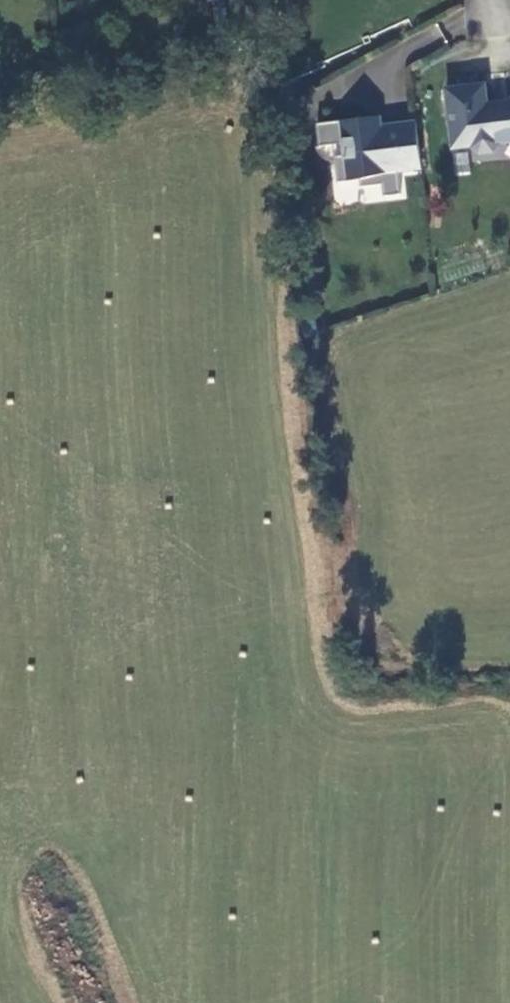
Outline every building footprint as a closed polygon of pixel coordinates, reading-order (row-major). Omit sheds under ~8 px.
[(486,111),(483,90),(445,95),(450,135),(470,133),(472,154),(479,159),(493,157),(498,151),(497,145),(509,143),(509,107),(486,111)] [(377,120),(365,121),(367,136),(378,135),(378,129),(379,129),(377,120)] [(365,121),(314,127),(317,150),(340,148),(341,159),(332,160),(336,186),(358,183),(358,191),(380,188),(381,200),(399,198),(396,175),(419,172),(413,125),(379,129),(378,129),(378,135),(367,136),(365,121)] [(470,133),(450,135),(453,156),(472,154),(470,133)]
